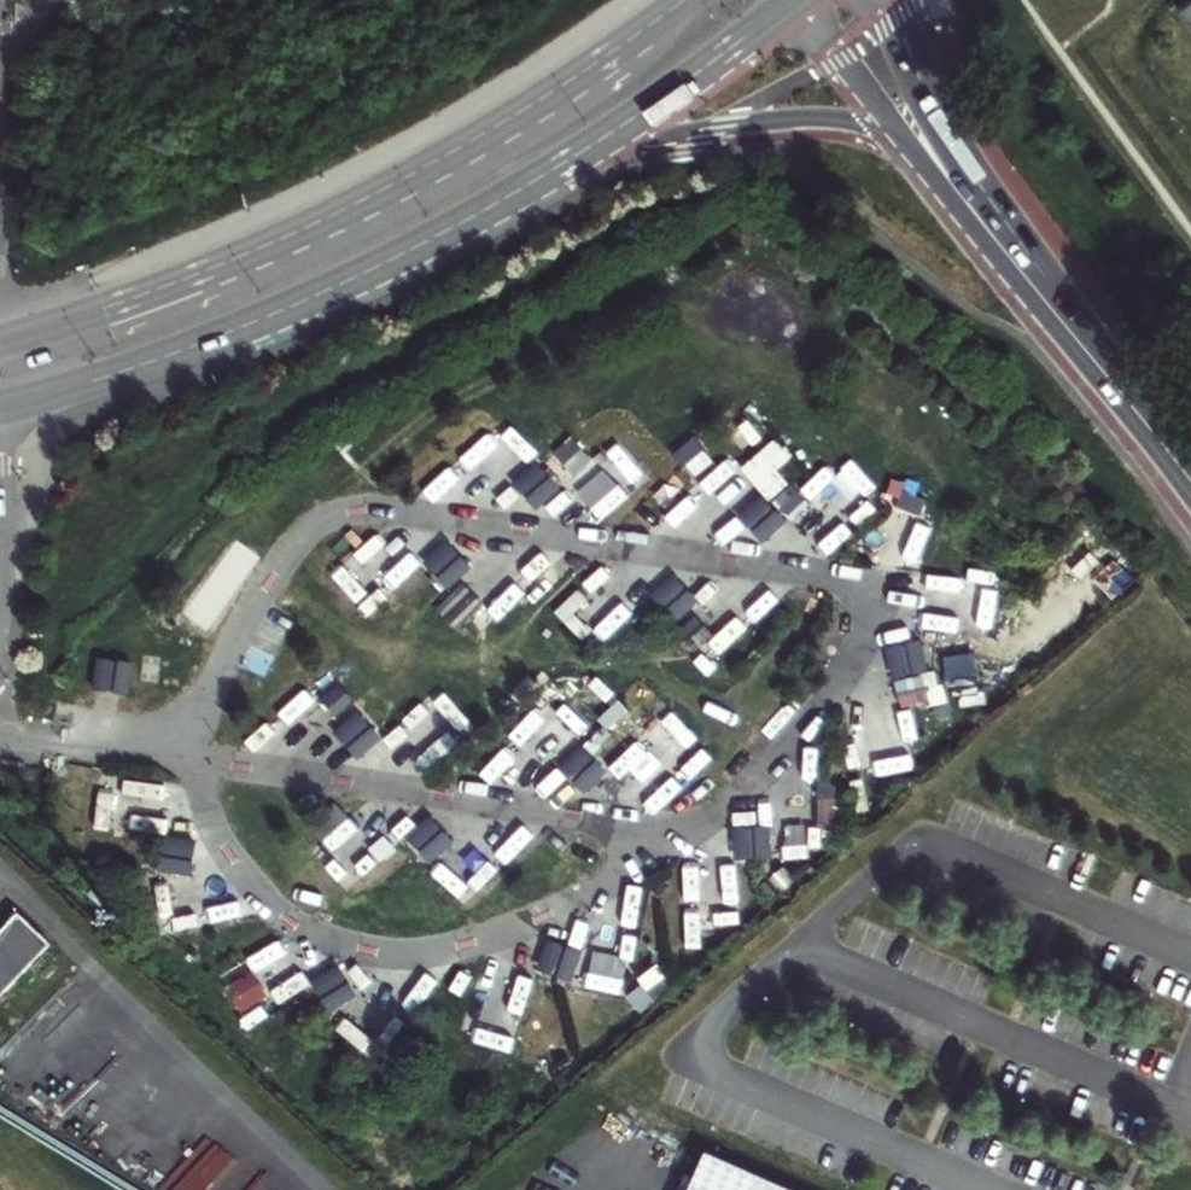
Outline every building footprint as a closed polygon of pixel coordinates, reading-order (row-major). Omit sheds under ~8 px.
[(554,493),(534,466),(514,480),(534,507),(554,493)] [(445,541),(423,565),(449,588),(471,564),(445,541)] [(674,619),(697,599),(674,574),(651,594),(674,619)] [(928,694),(924,640),(891,642),(894,696),(928,694)] [(975,653),(945,655),(949,695),(978,692),(975,653)] [(129,693),(133,662),(98,657),(94,688),(129,693)] [(357,712),(336,732),(359,757),(380,737),(357,712)] [(585,793),(606,770),(580,745),(558,768),(585,793)] [(406,836),(428,861),(451,840),(429,816),(406,836)] [(736,827),(737,857),(771,855),(770,826),(736,827)] [(194,874),(195,840),(164,839),(163,873),(194,874)] [(687,902),(686,927),(705,927),(705,903),(687,902)] [(17,915),(0,933),(0,995),(48,944),(17,915)] [(548,940),(538,968),(570,979),(580,952),(548,940)] [(325,1006),(352,994),(339,967),(313,979),(325,1006)] [(697,1189),(740,1189),(745,1170),(707,1159),(697,1189)]
